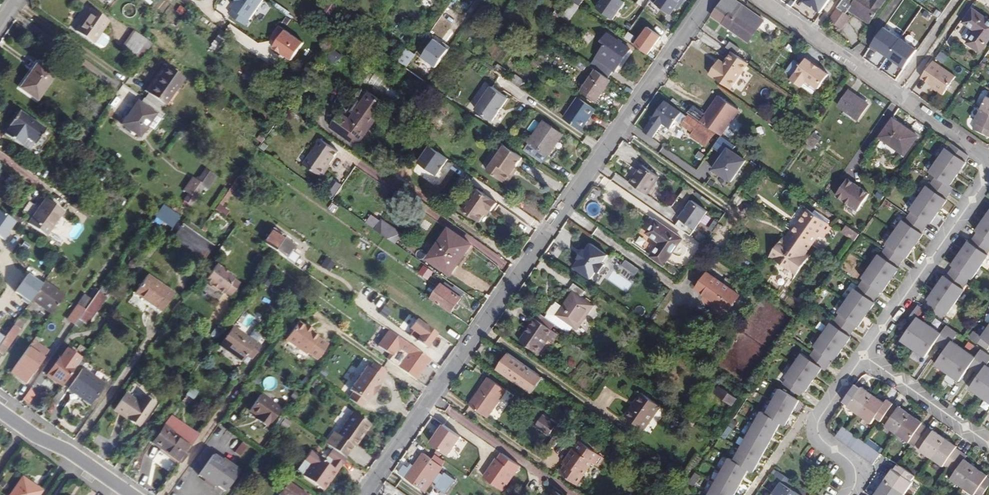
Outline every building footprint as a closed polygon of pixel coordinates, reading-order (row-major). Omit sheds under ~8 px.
[(249,25),(262,0),(234,0),(227,14),(249,25)] [(626,2),(623,0),(598,0),(594,6),(612,20),(626,2)] [(651,0),(671,15),(681,0),(651,0)] [(804,1),(821,12),(829,0),(805,0),(804,1)] [(869,23),(884,0),(871,0),(870,2),(868,0),(856,0),(849,10),(869,23)] [(336,6),(331,2),(325,11),(330,14),(336,6)] [(571,17),(577,10),(571,6),(565,13),(571,17)] [(565,12),(559,8),(552,18),(557,22),(565,12)] [(93,43),(109,21),(91,9),(76,31),(93,43)] [(723,24),(749,42),(759,28),(734,9),(723,24)] [(841,29),(850,17),(838,9),(830,21),(841,29)] [(976,31),(968,43),(981,52),(988,40),(988,20),(973,9),(963,22),(976,31)] [(478,37),(483,30),(476,25),(471,33),(478,37)] [(648,25),(633,43),(647,54),(661,36),(648,25)] [(501,29),(496,26),(489,35),(494,39),(501,29)] [(271,47),(291,60),(304,41),(284,28),(271,47)] [(151,44),(134,31),(130,37),(147,49),(151,44)] [(635,37),(629,32),(625,38),(631,42),(635,37)] [(596,70),(608,78),(614,70),(615,71),(630,49),(607,33),(602,41),(606,44),(591,66),(596,70)] [(215,50),(224,39),(218,34),(209,45),(215,50)] [(147,49),(130,37),(122,49),(139,61),(147,49)] [(420,46),(412,41),(398,61),(406,67),(420,46)] [(737,54),(740,49),(730,42),(727,47),(737,54)] [(748,63),(732,52),(724,63),(720,67),(716,64),(709,74),(731,89),(748,63)] [(818,89),(829,74),(805,57),(789,80),(810,95),(815,88),(818,89)] [(429,62),(423,58),(416,69),(421,73),(429,62)] [(541,63),(534,58),(531,63),(538,68),(541,63)] [(920,78),(943,94),(956,76),(933,59),(920,78)] [(37,100),(55,75),(37,63),(20,88),(37,100)] [(507,69),(498,64),(495,68),(504,74),(507,69)] [(147,93),(165,105),(184,79),(166,66),(147,93)] [(611,80),(608,78),(596,70),(581,92),(596,102),(611,80)] [(524,82),(516,76),(513,80),(522,86),(524,82)] [(560,84),(556,91),(563,95),(567,88),(560,84)] [(713,95),(697,84),(684,102),(700,113),(713,95)] [(492,87),(476,110),(492,121),(508,98),(492,87)] [(868,105),(849,91),(839,106),(858,120),(868,105)] [(358,146),(386,105),(369,93),(350,120),(341,114),(332,127),(358,146)] [(718,95),(700,121),(720,135),(738,110),(718,95)] [(987,96),(975,122),(976,123),(973,129),(988,137),(988,97),(987,96)] [(141,97),(122,124),(139,137),(147,125),(155,115),(161,119),(164,113),(141,97)] [(596,110),(578,97),(564,118),(581,130),(596,110)] [(665,102),(645,131),(653,136),(663,122),(671,128),(676,120),(695,133),(692,137),(705,147),(713,135),(665,102)] [(44,128),(19,110),(7,126),(8,127),(3,134),(20,146),(21,145),(25,139),(33,144),(44,128)] [(161,119),(155,115),(147,125),(153,129),(161,119)] [(769,123),(775,128),(780,119),(774,115),(769,123)] [(918,136),(893,119),(880,137),(905,155),(918,136)] [(544,122),(529,142),(524,139),(518,147),(543,164),(563,135),(544,122)] [(791,133),(778,124),(775,128),(773,131),(786,140),(791,133)] [(78,145),(87,133),(79,126),(70,139),(78,145)] [(51,133),(44,128),(33,144),(25,139),(21,145),(35,156),(51,133)] [(812,136),(805,146),(812,151),(819,141),(812,136)] [(733,184),(747,154),(715,139),(701,169),(733,184)] [(304,165),(321,176),(330,164),(338,152),(321,140),(304,165)] [(510,175),(523,158),(505,145),(502,144),(497,152),(499,153),(487,170),(507,184),(512,178),(510,175)] [(831,323),(814,347),(816,348),(808,358),(802,354),(786,378),(787,378),(783,384),(800,396),(804,390),(805,391),(822,368),(825,371),(833,360),(834,361),(851,337),(849,336),(857,326),(858,327),(875,303),(873,302),(881,291),(882,292),(899,269),(897,267),(905,257),(906,258),(923,234),(922,234),(929,223),(930,224),(947,200),(945,200),(953,188),(950,186),(966,163),(965,162),(968,156),(951,144),(948,150),(946,149),(930,172),(936,177),(928,187),(927,186),(911,210),(912,211),(905,222),(903,221),(887,244),(888,245),(880,256),(879,255),(863,278),(864,279),(856,290),(855,289),(846,302),(839,312),(839,313),(840,313),(832,324),(831,323)] [(684,161),(666,148),(661,155),(679,167),(684,161)] [(437,171),(447,163),(440,155),(430,163),(437,171)] [(523,158),(510,175),(512,178),(525,159),(523,158)] [(332,166),(330,164),(321,176),(323,178),(332,166)] [(647,194),(659,177),(642,165),(630,183),(647,194)] [(197,181),(192,178),(183,190),(188,193),(183,200),(191,205),(203,187),(207,189),(215,177),(205,170),(197,181)] [(835,194),(857,211),(870,193),(848,177),(835,194)] [(668,216),(676,221),(693,191),(685,187),(668,216)] [(478,188),(462,210),(480,222),(486,213),(489,210),(491,211),(492,212),(498,203),(478,188)] [(119,207),(124,199),(114,193),(109,200),(119,207)] [(45,198),(28,224),(46,236),(63,211),(45,198)] [(691,199),(675,225),(692,235),(707,209),(691,199)] [(214,211),(225,216),(229,208),(218,202),(214,211)] [(339,207),(332,203),(328,208),(335,213),(339,207)] [(156,215),(173,227),(179,217),(167,209),(166,211),(161,207),(156,215)] [(807,252),(818,236),(824,239),(833,227),(808,210),(785,242),(781,240),(769,257),(796,276),(811,255),(807,252)] [(928,300),(929,301),(926,306),(943,318),(946,313),(948,314),(964,290),(963,289),(970,278),(972,279),(988,256),(987,255),(988,251),(988,213),(976,231),(977,232),(970,243),(969,242),(952,266),(953,266),(946,277),(944,276),(928,300)] [(173,227),(156,215),(149,224),(166,236),(173,227)] [(369,226),(395,244),(402,234),(382,220),(381,221),(375,217),(369,226)] [(664,266),(683,239),(656,220),(647,233),(660,243),(651,256),(664,266)] [(173,239),(203,260),(213,246),(182,225),(173,239)] [(842,233),(855,242),(860,235),(847,226),(842,233)] [(295,245),(273,229),(263,243),(286,259),(295,245)] [(451,274),(471,245),(449,229),(428,258),(451,274)] [(587,241),(572,268),(593,280),(609,253),(587,241)] [(218,251),(226,256),(230,250),(221,245),(218,251)] [(493,251),(489,256),(501,266),(505,261),(493,251)] [(320,266),(330,271),(335,262),(324,257),(320,266)] [(234,277),(215,265),(204,281),(209,284),(210,287),(215,290),(218,290),(223,293),(224,291),(230,296),(239,283),(232,279),(234,277)] [(429,278),(432,269),(423,266),(419,275),(429,278)] [(740,295),(708,273),(698,289),(707,295),(713,300),(710,304),(727,315),(740,295)] [(135,293),(162,312),(174,294),(147,275),(135,293)] [(388,275),(384,280),(394,287),(397,282),(388,275)] [(30,300),(51,314),(64,296),(43,281),(30,300)] [(568,334),(573,327),(577,329),(594,306),(582,297),(586,291),(574,283),(570,289),(573,291),(563,307),(556,302),(555,304),(552,306),(548,312),(547,315),(545,318),(555,325),(568,334)] [(461,298),(441,284),(430,299),(451,313),(461,298)] [(98,290),(90,302),(78,319),(86,325),(109,292),(101,286),(98,290)] [(98,290),(94,288),(87,298),(90,302),(98,290)] [(713,300),(707,295),(704,299),(710,304),(713,300)] [(78,319),(90,302),(87,298),(84,296),(67,320),(74,324),(78,319)] [(802,305),(790,297),(787,302),(798,310),(802,305)] [(846,302),(841,298),(834,308),(839,312),(846,302)] [(385,318),(391,310),(384,305),(378,313),(385,318)] [(970,389),(988,402),(988,368),(987,366),(988,363),(988,355),(981,349),(975,358),(953,342),(958,334),(946,325),(941,334),(918,318),(924,309),(918,305),(906,322),(912,326),(902,341),(925,357),(935,343),(946,350),(936,365),(959,381),(969,367),(980,374),(970,389)] [(545,318),(540,314),(536,319),(552,330),(555,325),(545,318)] [(25,323),(18,318),(13,325),(20,330),(25,323)] [(436,333),(416,319),(410,328),(413,331),(410,334),(410,336),(425,347),(436,333)] [(539,354),(549,339),(553,342),(559,335),(552,330),(536,319),(520,341),(539,354)] [(285,339),(307,356),(309,354),(317,360),(328,345),(319,338),(320,336),(313,331),(311,332),(304,327),(305,326),(299,321),(285,339)] [(314,329),(307,324),(305,326),(304,327),(311,332),(313,331),(314,329)] [(20,330),(13,325),(0,343),(0,353),(2,355),(20,330)] [(245,355),(251,359),(258,348),(244,338),(245,337),(232,327),(219,346),(241,361),(245,355)] [(982,337),(974,331),(970,337),(987,349),(988,346),(988,327),(982,337)] [(426,366),(430,360),(389,331),(388,331),(377,346),(389,354),(392,356),(388,361),(415,379),(425,365),(426,366)] [(43,357),(28,347),(23,354),(38,365),(43,357)] [(62,386),(62,385),(76,366),(80,359),(66,350),(61,357),(60,356),(47,376),(62,386)] [(543,377),(508,353),(497,369),(532,393),(543,377)] [(26,383),(38,365),(23,354),(10,372),(26,383)] [(108,378),(86,363),(82,369),(104,384),(108,378)] [(373,363),(369,368),(366,366),(350,390),(353,393),(349,399),(360,407),(365,401),(366,402),(383,378),(382,377),(386,371),(373,363)] [(76,366),(62,385),(68,389),(90,404),(104,384),(82,369),(81,369),(76,366)] [(269,376),(261,383),(268,390),(276,383),(269,376)] [(318,381),(314,378),(309,385),(313,388),(318,381)] [(488,418),(507,390),(489,378),(469,405),(488,418)] [(722,387),(719,385),(714,392),(717,395),(722,387)] [(955,473),(950,479),(973,494),(974,494),(975,494),(976,494),(983,494),(988,486),(988,479),(987,477),(988,476),(965,460),(967,456),(956,448),(957,447),(934,430),(933,431),(922,424),(923,423),(899,407),(898,407),(887,400),(885,403),(862,387),(861,389),(855,385),(843,402),(849,406),(848,407),(871,423),(876,417),(886,425),(885,426),(943,467),(944,465),(955,473)] [(193,399),(198,392),(191,387),(186,395),(193,399)] [(737,398),(722,387),(717,395),(732,406),(737,398)] [(780,390),(775,387),(769,398),(773,401),(780,390)] [(21,400),(35,410),(43,398),(28,388),(21,400)] [(749,470),(753,472),(781,423),(785,425),(799,401),(780,389),(780,390),(773,401),(766,414),(761,412),(733,461),(729,459),(709,494),(734,494),(749,470)] [(625,416),(645,430),(661,406),(642,392),(625,416)] [(114,411),(138,427),(154,404),(143,397),(139,404),(125,395),(114,411)] [(260,395),(249,410),(257,416),(262,419),(260,422),(268,428),(281,409),(260,395)] [(353,412),(337,435),(339,436),(334,442),(349,452),(353,446),(355,447),(371,424),(353,412)] [(285,415),(283,413),(274,426),(276,427),(285,415)] [(556,424),(543,415),(536,426),(548,435),(556,424)] [(190,447),(173,436),(181,424),(170,417),(152,443),(161,449),(179,462),(190,447)] [(284,418),(279,425),(286,429),(290,422),(284,418)] [(198,436),(181,424),(173,436),(190,447),(198,436)] [(440,424),(429,444),(450,455),(461,435),(440,424)] [(881,454),(843,426),(836,436),(835,437),(873,464),(881,454)] [(240,441),(233,453),(240,457),(247,445),(240,441)] [(577,485),(593,463),(597,466),(603,457),(598,453),(600,450),(589,442),(586,445),(580,441),(574,449),(573,448),(563,462),(566,464),(559,473),(577,485)] [(179,462),(161,449),(157,455),(175,467),(179,462)] [(346,458),(333,449),(327,457),(333,461),(329,466),(323,462),(325,460),(311,450),(297,471),(302,474),(302,475),(324,491),(329,483),(327,481),(329,478),(332,480),(346,458)] [(482,475),(503,491),(522,467),(501,451),(482,475)] [(423,453),(406,478),(425,492),(443,467),(423,453)] [(216,485),(224,491),(238,470),(221,458),(220,460),(212,454),(198,475),(215,487),(216,485)] [(913,482),(911,481),(915,476),(898,464),(894,469),(893,468),(876,492),(878,493),(876,494),(904,494),(913,482)] [(790,488),(794,482),(777,471),(773,477),(781,482),(772,494),(800,494),(790,488)] [(699,478),(694,475),(691,480),(695,483),(699,478)] [(38,494),(29,488),(32,484),(22,478),(10,494),(38,494)] [(287,482),(278,494),(305,494),(287,482)] [(41,491),(32,484),(29,488),(38,494),(41,491)]
